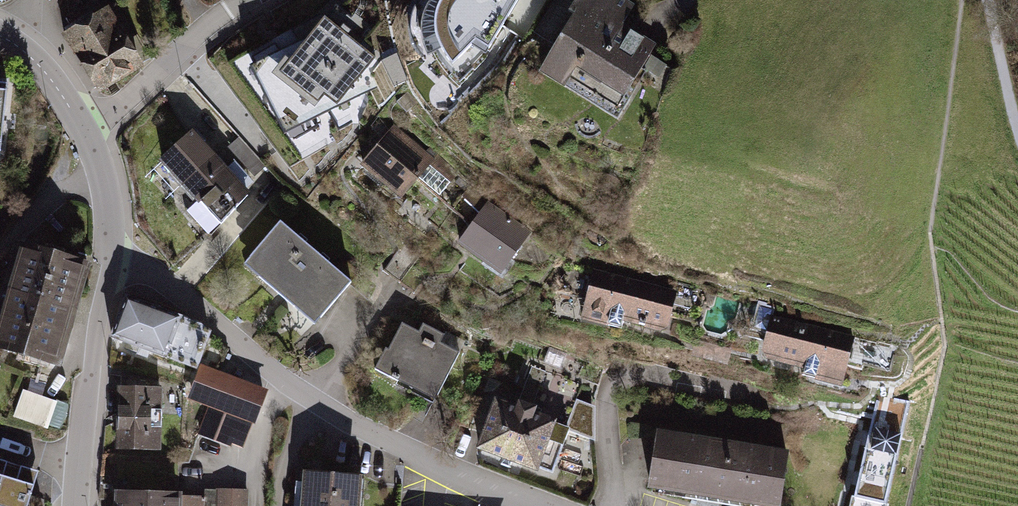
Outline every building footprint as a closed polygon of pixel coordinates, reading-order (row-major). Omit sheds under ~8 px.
[(450,63),(473,40),(487,47),(516,0),(436,0),(433,6),(430,20),(433,35),(440,51),(450,63)] [(628,0),(582,0),(547,67),(630,111),(669,38),(631,18),(638,5),(628,0)] [(305,39),(249,65),(285,133),(376,86),(367,69),(374,56),(361,45),(368,34),(335,6),(305,39)] [(105,14),(63,42),(102,99),(143,71),(105,14)] [(196,129),(159,161),(198,206),(190,214),(209,236),(255,196),(196,129)] [(398,129),(365,168),(408,204),(441,165),(398,129)] [(537,237),(491,204),(460,247),(507,280),(537,237)] [(355,284),(283,223),(248,265),(320,325),(355,284)] [(0,342),(0,355),(64,373),(67,364),(95,266),(27,247),(0,342)] [(686,293),(596,271),(583,324),(626,335),(629,323),(676,334),(686,293)] [(136,300),(118,341),(202,370),(212,337),(206,328),(136,300)] [(866,331),(775,313),(766,361),(810,370),(807,380),(854,389),(866,331)] [(468,354),(403,326),(381,375),(446,404),(468,354)] [(195,405),(210,410),(198,440),(234,454),(245,424),(256,428),(269,395),(209,371),(195,405)] [(522,403),(500,397),(484,456),(547,474),(564,415),(574,418),(583,388),(530,373),(522,403)] [(117,394),(118,456),(182,455),(181,393),(117,394)] [(60,406),(25,394),(16,420),(51,432),(60,406)] [(659,432),(650,498),(712,505),(784,505),(792,449),(659,432)] [(0,462),(0,499),(10,465),(0,462)] [(11,465),(0,502),(0,505),(33,505),(43,475),(11,465)] [(309,476),(307,505),(363,505),(365,480),(309,476)] [(183,505),(249,505),(250,492),(205,491),(205,500),(183,494),(183,505)] [(183,494),(118,494),(118,505),(183,505),(183,494)]
